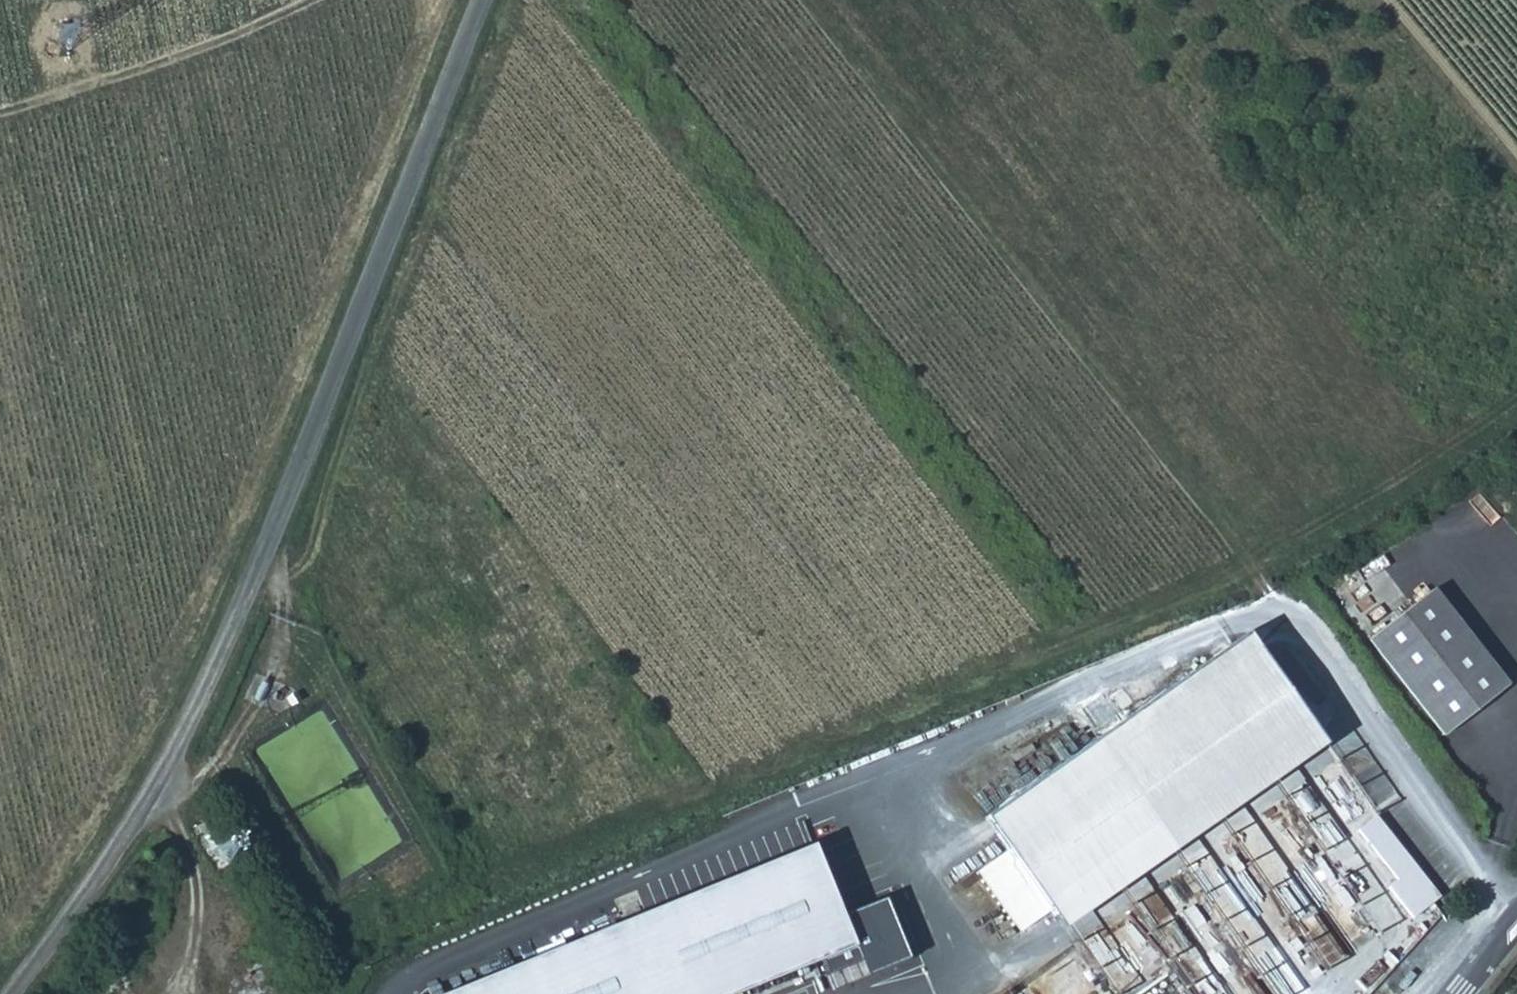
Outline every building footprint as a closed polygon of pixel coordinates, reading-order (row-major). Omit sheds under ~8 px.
[(1432,591),(1367,641),(1443,736),(1506,686),(1432,591)] [(1000,842),(1062,922),(1317,727),(1253,645),(1000,842)] [(1312,748),(1271,770),(1285,794),(1304,783),(1318,808),(1342,794),(1334,781),(1331,783),(1312,748)] [(1445,889),(1428,868),(1380,809),(1362,824),(1403,874),(1394,880),(1419,911),(1445,889)] [(456,993),(747,993),(857,949),(868,976),(909,959),(883,898),(844,913),(818,847),(456,993)]
